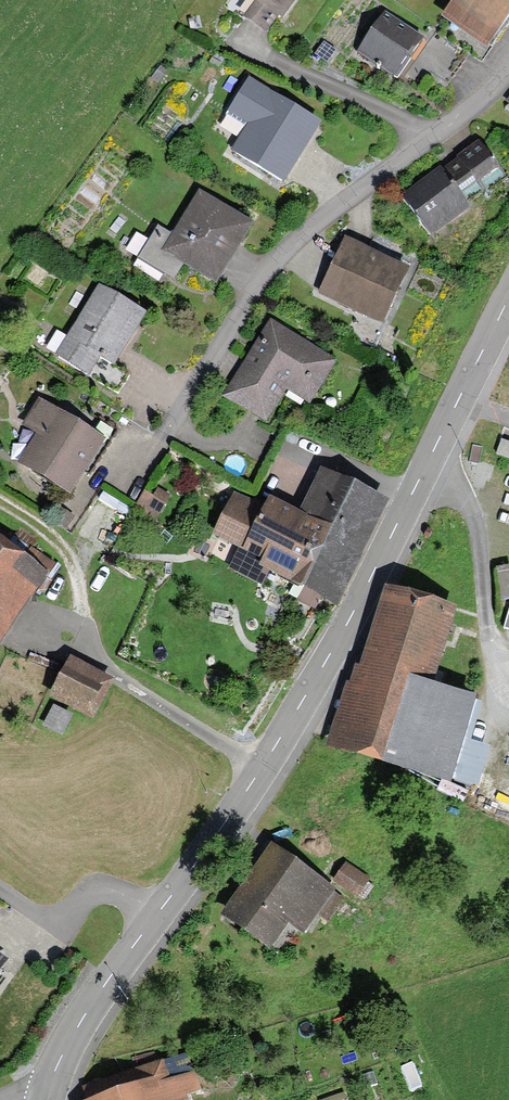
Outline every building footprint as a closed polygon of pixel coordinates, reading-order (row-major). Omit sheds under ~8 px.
[(244,14),(268,31),(278,17),(282,20),(297,0),(255,0),(244,14)] [(486,43),(508,12),(508,0),(456,0),(445,15),(486,43)] [(358,55),(390,80),(415,49),(383,24),(358,55)] [(285,180),(322,121),(248,75),(223,113),(246,128),(233,148),(285,180)] [(478,142),(445,168),(469,201),(504,174),(478,142)] [(472,205),(469,201),(445,168),(442,164),(402,194),(432,235),(472,205)] [(174,277),(182,263),(218,284),(256,221),(199,187),(173,231),(159,223),(139,257),(174,277)] [(381,323),(409,265),(345,235),(317,293),(381,323)] [(114,364),(145,311),(97,282),(56,352),(92,373),(102,357),(114,364)] [(271,320),(224,398),(266,423),(286,391),(309,404),(336,359),(271,320)] [(71,494),(107,435),(39,393),(19,425),(32,433),(16,460),(71,494)] [(335,602),(385,498),(321,467),(299,512),(270,498),(265,508),(235,493),(213,537),(238,548),(228,568),(261,584),(269,568),(305,585),(298,598),(316,607),(322,595),(335,602)] [(146,493),(141,509),(163,516),(168,500),(146,493)] [(49,574),(0,540),(0,644),(49,574)] [(457,605),(387,585),(345,686),(327,746),(448,783),(476,694),(432,680),(457,605)] [(50,697),(93,718),(113,678),(71,656),(50,697)] [(285,841),(322,865),(349,823),(312,799),(285,841)] [(259,868),(222,918),(270,952),(290,924),(285,921),(301,899),(259,868)] [(8,958),(0,952),(0,970),(8,958)] [(189,1095),(207,1089),(199,1064),(172,1072),(167,1057),(95,1079),(100,1095),(84,1099),(191,1099),(189,1095)]
